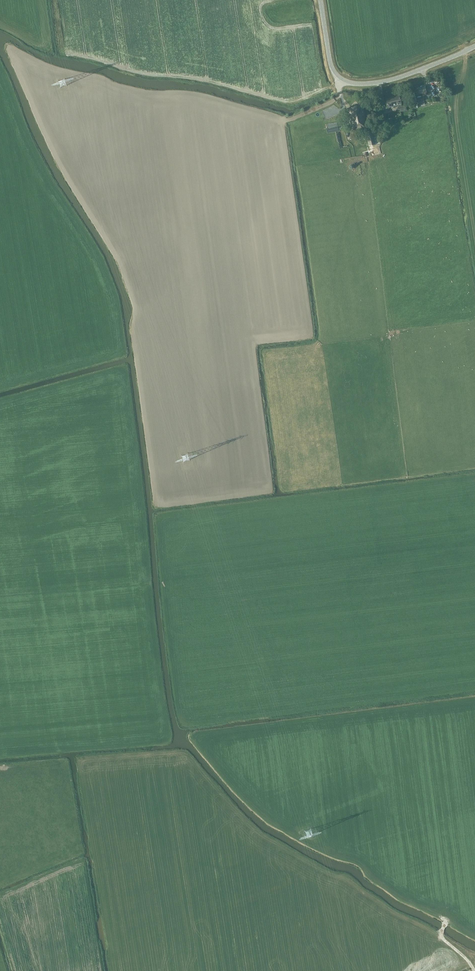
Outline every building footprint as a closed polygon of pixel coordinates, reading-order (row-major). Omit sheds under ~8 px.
[(427,95),(426,92),(425,86),(418,88),(419,94),(422,93),(423,96),(427,95)] [(401,106),(401,105),(399,96),(393,97),(391,97),(391,98),(386,99),(388,108),(398,106),(398,107),(397,107),(398,112),(408,110),(407,105),(401,106)] [(351,132),(367,128),(362,104),(350,107),(351,108),(346,108),(351,132)] [(375,145),(380,144),(377,130),(372,131),(366,132),(369,146),(375,145)]
